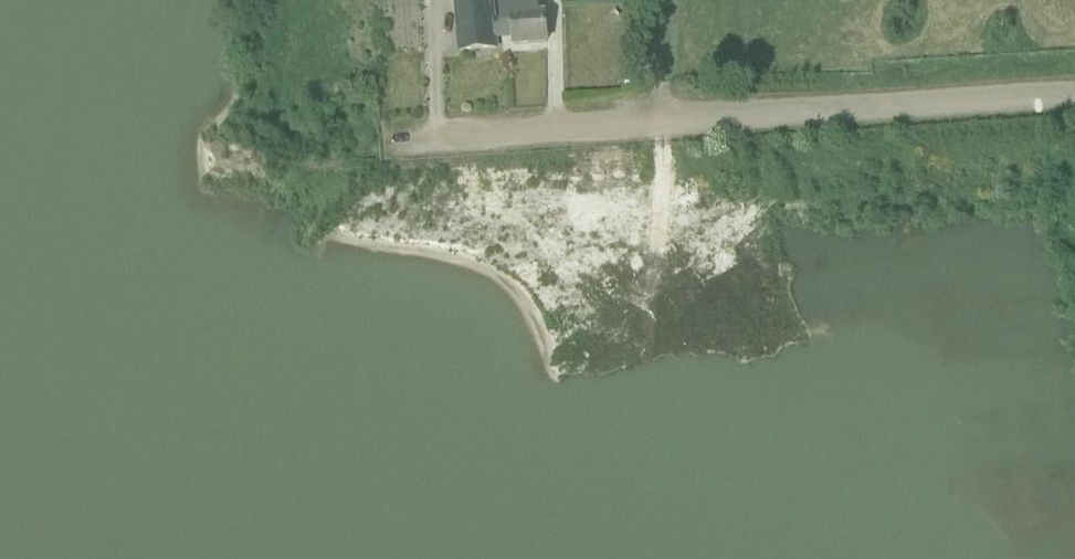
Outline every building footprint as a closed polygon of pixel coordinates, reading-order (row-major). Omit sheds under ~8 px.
[(495,38),(494,20),(492,0),(455,0),(460,51),(496,48),(495,38)] [(513,37),(514,46),(547,43),(544,13),(538,14),(537,0),(499,3),(500,20),(494,20),(495,38),(513,37)]
